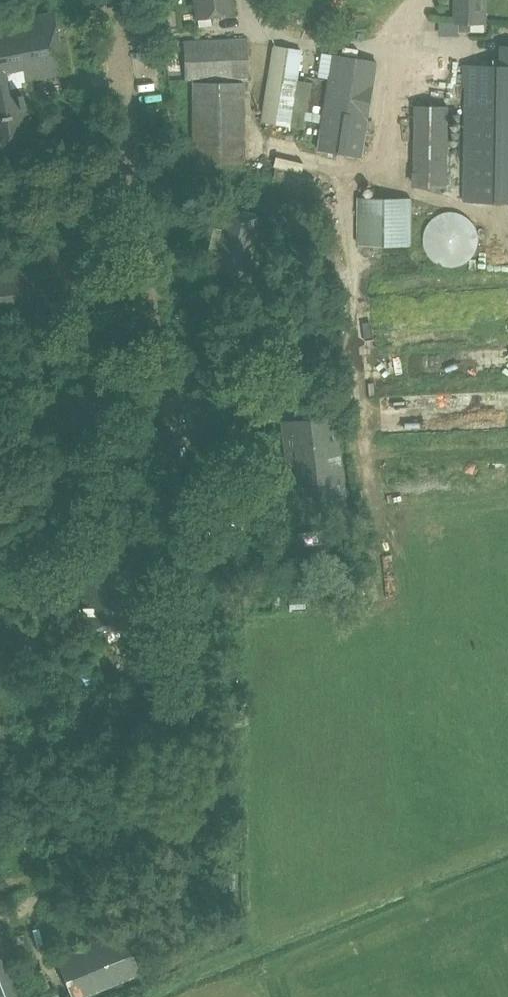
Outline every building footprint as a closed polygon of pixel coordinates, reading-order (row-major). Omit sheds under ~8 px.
[(198,18),(231,13),(229,0),(195,0),(198,18)] [(456,22),(458,22),(458,31),(471,31),(471,22),(485,22),(485,0),(457,0),(456,22)] [(42,149),(38,127),(29,128),(21,81),(63,73),(52,13),(0,22),(0,157),(42,149)] [(246,39),(183,41),(184,80),(248,79),(246,39)] [(273,45),(261,121),(304,129),(312,83),(297,80),(302,50),(273,45)] [(329,79),(317,150),(361,156),(367,118),(368,118),(373,85),(372,85),(376,61),(332,55),(329,79)] [(463,201),(507,202),(507,65),(464,64),(462,86),(466,86),(463,201)] [(191,82),(192,162),(201,162),(244,163),(245,163),(245,82),(191,82)] [(415,105),(413,186),(449,186),(450,105),(415,105)] [(72,116),(60,118),(65,145),(77,143),(72,116)] [(201,162),(202,175),(243,176),(244,163),(201,162)] [(266,166),(262,186),(313,197),(318,176),(266,166)] [(365,198),(364,245),(410,246),(410,198),(365,198)] [(200,245),(197,258),(203,259),(201,269),(255,281),(269,218),(214,206),(206,246),(200,245)] [(425,230),(424,237),(424,243),(426,249),(429,255),(433,260),(439,263),(445,265),(452,266),(458,265),(464,263),(469,259),(473,254),(476,248),(478,242),(477,235),(476,229),(473,223),(468,218),(463,215),(457,213),(450,212),(444,213),(438,216),(432,219),(428,224),(425,230)] [(334,415),(281,422),(292,511),(345,504),(334,415)] [(305,532),(296,533),(298,545),(326,543),(324,530),(305,532)] [(291,568),(289,565),(276,575),(280,581),(293,571),(291,568)] [(0,931),(0,996),(24,996),(28,995),(12,956),(4,937),(2,930),(0,931)] [(56,958),(73,996),(79,996),(138,972),(121,931),(56,958)]
